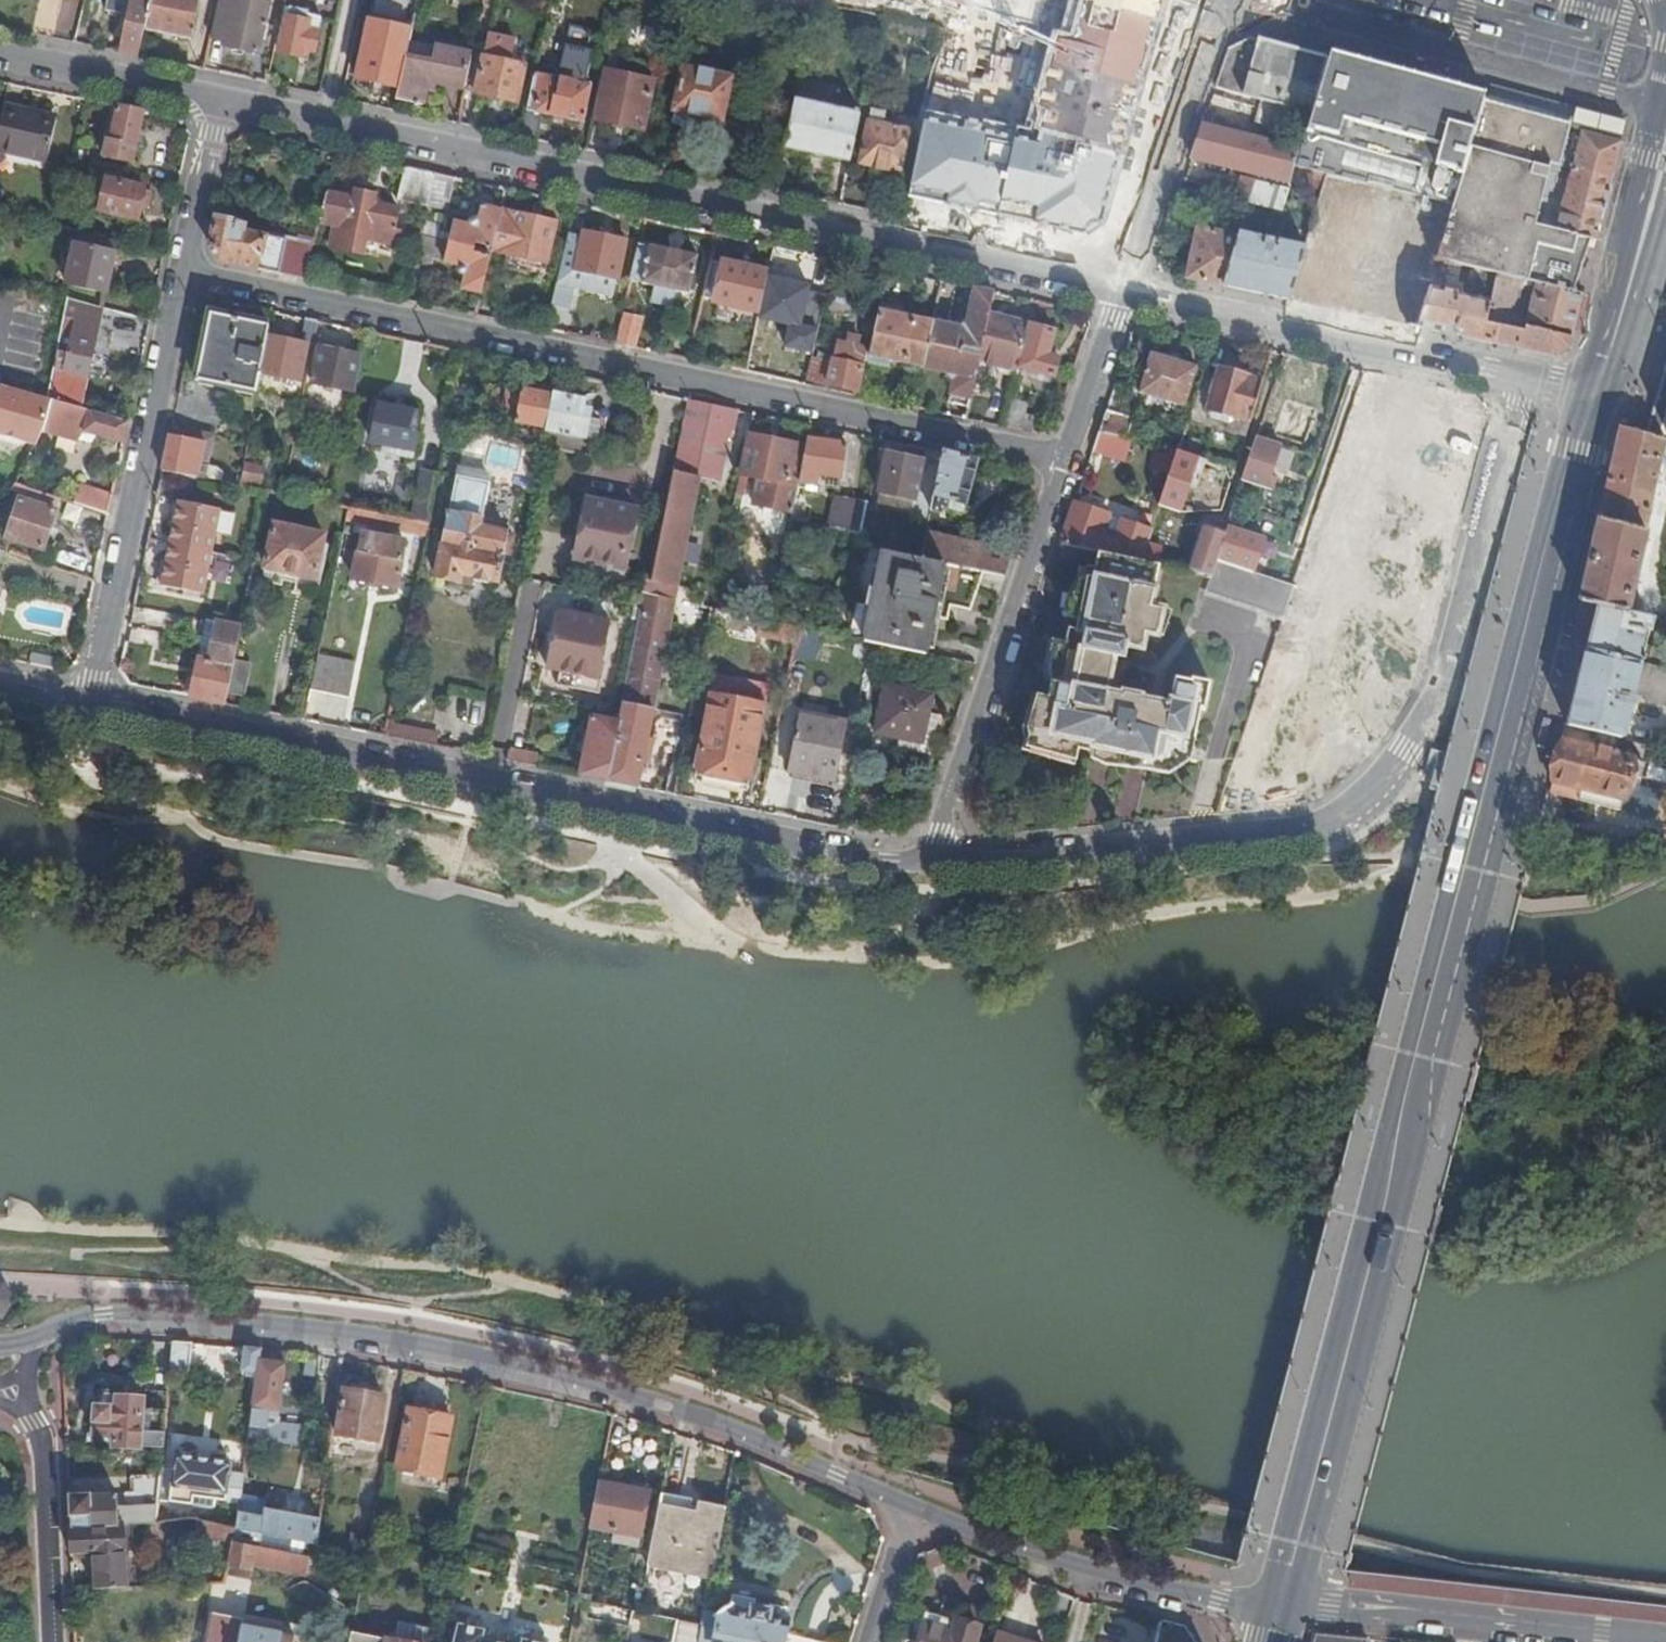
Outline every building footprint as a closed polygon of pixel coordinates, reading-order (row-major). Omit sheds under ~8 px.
[(142,60),(147,33),(154,0),(128,0),(126,11),(132,13),(131,19),(123,56),(142,60)] [(147,33),(194,43),(203,1),(198,0),(154,0),(147,33)] [(213,38),(227,42),(226,49),(259,56),(270,5),(247,0),(221,0),(213,38)] [(286,6),(298,8),(300,0),(288,0),(286,6)] [(958,3),(911,192),(1088,233),(1105,222),(1162,30),(1171,0),(948,0),(958,3)] [(286,8),(276,55),(281,55),(291,12),(286,8)] [(291,12),(281,55),(302,60),(304,51),(315,54),(323,21),(310,19),(309,15),(291,12)] [(401,89),(408,59),(416,18),(388,12),(384,32),(370,29),(359,80),(401,89)] [(946,33),(882,20),(880,31),(943,44),(946,33)] [(1230,47),(1217,89),(1259,101),(1255,121),(1277,126),(1283,107),(1312,115),(1329,55),(1250,37),(1230,47)] [(477,97),(482,97),(520,106),(527,69),(513,66),(518,44),(490,39),(486,56),(482,72),(477,97)] [(429,83),(468,91),(475,59),(436,50),(433,65),(408,59),(401,89),(398,102),(424,107),(429,83)] [(1312,115),(1301,150),(1295,168),(1326,176),(1378,189),(1410,74),(1329,55),(1312,115)] [(561,82),(575,85),(578,74),(563,71),(561,82)] [(733,82),(685,72),(676,114),(724,124),(733,82)] [(656,85),(604,73),(594,123),(645,133),(656,85)] [(1485,98),(1410,74),(1378,189),(1455,207),(1485,98)] [(524,141),(539,144),(542,117),(584,127),(593,88),(575,85),(561,82),(537,77),(524,141)] [(1572,122),(1485,98),(1455,207),(1480,217),(1536,231),(1544,199),(1549,185),(1552,171),(1561,173),(1572,122)] [(862,117),(797,103),(787,152),(852,165),(862,117)] [(1577,106),(1572,122),(1624,138),(1625,124),(1619,120),(1577,106)] [(135,168),(145,117),(119,111),(113,110),(106,143),(110,145),(106,163),(135,168)] [(0,137),(0,159),(48,168),(57,126),(26,119),(27,116),(6,111),(0,137)] [(872,111),(869,124),(883,127),(885,114),(872,111)] [(1624,138),(1572,122),(1561,173),(1552,171),(1549,185),(1558,187),(1556,194),(1566,197),(1565,204),(1544,199),(1536,231),(1592,244),(1597,246),(1624,138)] [(883,127),(869,124),(860,167),(905,176),(913,133),(883,127)] [(1295,168),(1290,186),(1321,194),(1326,176),(1295,168)] [(401,206),(430,212),(437,179),(407,173),(401,206)] [(449,216),(456,184),(437,179),(430,212),(449,216)] [(145,193),(98,182),(95,196),(105,198),(101,216),(139,225),(143,206),(145,196),(145,193)] [(151,197),(145,196),(143,206),(149,208),(151,197)] [(327,200),(319,229),(335,232),(367,239),(365,246),(382,249),(397,252),(400,236),(394,235),(399,214),(373,209),(374,201),(356,197),(355,205),(327,200)] [(1480,217),(1455,207),(1438,264),(1461,270),(1497,279),(1518,284),(1531,287),(1536,289),(1576,299),(1592,244),(1536,231),(1480,217)] [(493,253),(502,216),(483,212),(480,228),(474,232),(456,228),(450,247),(478,254),(480,249),(493,253)] [(558,228),(502,216),(493,253),(492,258),(549,270),(558,228)] [(218,261),(306,278),(314,248),(298,245),(298,248),(238,236),(239,228),(217,224),(211,253),(218,261)] [(367,239),(335,232),(331,254),(380,263),(382,249),(365,246),(367,239)] [(627,246),(570,234),(563,264),(578,267),(576,276),(619,285),(627,246)] [(116,257),(118,246),(76,235),(71,255),(76,256),(75,263),(69,287),(69,289),(108,297),(117,258),(116,257)] [(478,254),(450,247),(423,241),(415,273),(431,277),(434,264),(447,267),(446,269),(463,272),(467,280),(463,295),(481,299),(490,262),(477,259),(478,254)] [(652,253),(641,250),(633,285),(644,288),(644,289),(657,292),(654,308),(672,312),(676,296),(691,299),(699,262),(652,252),(652,253)] [(719,263),(711,261),(702,298),(711,301),(718,304),(717,307),(755,313),(759,314),(767,274),(769,267),(721,256),(719,263)] [(59,284),(69,287),(75,263),(64,260),(59,284)] [(1418,331),(1457,340),(1461,324),(1482,328),(1489,305),(1461,300),(1463,294),(1461,294),(1463,287),(1457,285),(1461,270),(1438,264),(1431,285),(1418,331)] [(784,347),(811,353),(817,326),(803,322),(810,282),(767,274),(758,319),(787,325),(784,347)] [(1489,305),(1482,328),(1505,333),(1518,284),(1497,279),(1489,305)] [(1524,337),(1526,333),(1525,332),(1525,330),(1521,329),(1531,287),(1518,284),(1505,333),(1524,337)] [(1526,333),(1571,343),(1583,300),(1576,299),(1536,289),(1525,330),(1525,332),(1526,333)] [(983,356),(996,299),(976,294),(968,330),(962,333),(935,327),(930,349),(972,358),(973,355),(983,356)] [(51,404),(82,412),(103,313),(71,304),(49,403),(51,404)] [(755,313),(717,307),(715,314),(738,319),(753,320),(755,313)] [(615,344),(636,347),(644,317),(624,312),(615,344)] [(758,319),(759,314),(755,313),(753,320),(738,319),(735,329),(755,332),(758,319)] [(878,339),(930,349),(935,327),(883,316),(878,339)] [(257,397),(261,378),(268,342),(270,331),(212,319),(199,385),(257,397)] [(985,367),(1021,377),(1021,374),(1032,331),(998,321),(985,367)] [(314,352),(319,328),(307,324),(302,349),(268,342),(261,378),(276,381),(275,386),(282,388),(283,383),(301,387),(309,350),(314,352)] [(1461,324),(1457,340),(1556,361),(1569,353),(1571,343),(1526,333),(1524,337),(1505,333),(1482,328),(1461,324)] [(1032,331),(1021,374),(1056,383),(1061,365),(1050,362),(1057,338),(1032,331)] [(872,362),(924,374),(930,349),(878,339),(872,362)] [(806,383),(830,390),(860,396),(868,357),(860,356),(862,346),(850,343),(847,353),(837,349),(832,366),(813,362),(806,383)] [(953,399),(973,403),(982,361),(972,358),(930,349),(924,374),(953,380),(956,385),(953,399)] [(353,397),(360,361),(321,352),(313,389),(328,392),(327,397),(334,399),(335,394),(353,397)] [(1185,411),(1197,372),(1152,359),(1140,398),(1185,411)] [(1246,439),(1262,388),(1221,375),(1209,413),(1211,414),(1209,420),(1212,424),(1229,429),(1227,435),(1246,439)] [(1650,439),(1665,443),(1665,383),(1650,439)] [(30,464),(43,440),(44,436),(51,404),(49,403),(47,403),(0,390),(0,415),(29,423),(18,460),(30,464)] [(515,428),(547,434),(554,400),(507,390),(501,413),(517,416),(515,428)] [(554,400),(547,434),(586,442),(591,415),(584,414),(586,406),(554,400)] [(450,433),(467,436),(473,408),(456,403),(450,433)] [(96,441),(125,446),(130,425),(82,412),(51,404),(44,436),(79,445),(84,438),(96,441)] [(735,436),(739,415),(690,405),(654,587),(670,590),(678,592),(697,495),(699,486),(719,490),(730,436),(735,436)] [(416,456),(424,420),(380,411),(373,447),(416,456)] [(1107,415),(1100,437),(1126,444),(1133,422),(1107,415)] [(762,426),(753,424),(750,441),(759,442),(762,426)] [(208,437),(173,429),(163,476),(207,484),(210,470),(209,470),(201,468),(206,447),(208,437)] [(1598,609),(1632,617),(1639,586),(1635,585),(1664,462),(1665,462),(1665,443),(1650,439),(1623,432),(1592,568),(1583,606),(1598,609)] [(1100,437),(1094,456),(1125,465),(1131,445),(1126,444),(1100,437)] [(91,449),(96,441),(84,438),(79,445),(91,449)] [(795,518),(808,452),(759,442),(750,441),(742,481),(761,484),(756,510),(795,518)] [(1244,485),(1274,495),(1277,483),(1271,480),(1281,448),(1259,441),(1244,485)] [(1286,450),(1304,456),(1306,451),(1288,445),(1286,450)] [(848,451),(810,446),(808,452),(795,518),(794,526),(802,528),(807,501),(806,500),(808,489),(819,490),(821,480),(844,483),(848,451)] [(213,449),(206,447),(201,468),(209,470),(213,449)] [(1179,457),(1161,452),(1155,475),(1172,479),(1179,457)] [(934,517),(944,459),(926,454),(924,465),(888,458),(880,498),(887,499),(917,506),(914,516),(912,524),(931,528),(934,517)] [(1172,479),(1162,510),(1181,518),(1195,477),(1197,477),(1201,463),(1197,461),(1179,457),(1172,479)] [(967,510),(979,466),(944,459),(934,517),(942,519),(948,514),(950,506),(967,510)] [(254,472),(244,469),(241,485),(252,487),(254,472)] [(430,530),(440,479),(423,475),(412,527),(430,530)] [(460,483),(489,490),(491,482),(462,477),(460,483)] [(491,490),(489,490),(460,483),(458,482),(446,539),(439,538),(437,544),(444,545),(443,550),(436,583),(461,588),(463,581),(470,582),(498,588),(503,561),(507,542),(507,539),(482,534),(491,490)] [(726,492),(719,490),(699,486),(697,495),(725,500),(726,492)] [(74,509),(109,520),(113,502),(80,491),(74,509)] [(640,504),(584,493),(570,557),(627,568),(640,504)] [(860,537),(867,503),(836,498),(829,532),(860,537)] [(917,506),(887,499),(885,510),(914,516),(917,506)] [(1075,501),(1060,543),(1099,552),(1143,562),(1153,528),(1121,518),(1115,537),(1105,534),(1111,514),(1075,501)] [(57,517),(20,504),(8,543),(44,556),(57,517)] [(222,515),(179,506),(173,532),(179,534),(172,566),(166,564),(162,588),(204,598),(222,515)] [(965,518),(967,510),(950,506),(948,514),(965,518)] [(427,542),(430,530),(412,527),(348,513),(346,526),(427,542)] [(1121,518),(1111,514),(1105,534),(1115,537),(1121,518)] [(317,584),(325,532),(275,525),(264,572),(317,584)] [(1225,541),(1217,564),(1253,576),(1266,537),(1230,526),(1225,541)] [(1004,573),(1013,546),(926,529),(921,556),(983,570),(1004,573)] [(179,534),(173,532),(166,564),(172,566),(179,534)] [(1191,577),(1211,581),(1217,564),(1225,541),(1206,534),(1191,577)] [(406,546),(364,538),(354,584),(397,593),(406,546)] [(515,544),(507,542),(503,561),(511,562),(515,544)] [(970,609),(983,570),(921,556),(880,548),(863,642),(926,654),(934,650),(940,618),(947,619),(950,604),(970,609)] [(1143,562),(1099,552),(1089,601),(1078,599),(1072,625),(1080,627),(1078,633),(1070,632),(1067,647),(1057,645),(1051,670),(1055,671),(1050,697),(1037,693),(1021,749),(1076,764),(1080,750),(1095,753),(1094,757),(1151,768),(1152,766),(1170,769),(1181,763),(1185,743),(1195,744),(1201,715),(1204,716),(1211,680),(1194,677),(1192,681),(1176,678),(1173,693),(1169,693),(1166,698),(1143,695),(1144,690),(1122,686),(1121,689),(1110,687),(1116,655),(1127,657),(1128,647),(1144,650),(1148,634),(1161,637),(1165,608),(1153,604),(1161,564),(1143,562)] [(1206,597),(1284,623),(1295,590),(1283,586),(1253,576),(1217,564),(1211,581),(1206,597)] [(469,590),(470,582),(463,581),(461,588),(469,590)] [(670,590),(654,587),(648,587),(648,588),(620,726),(608,783),(639,788),(676,605),(668,603),(670,590)] [(762,624),(771,625),(775,609),(743,602),(740,619),(762,624)] [(610,618),(556,608),(546,666),(599,676),(610,618)] [(1598,609),(1587,652),(1640,665),(1650,622),(1632,617),(1598,609)] [(207,658),(215,619),(205,617),(197,656),(207,658)] [(235,659),(241,623),(215,619),(207,658),(197,656),(190,696),(225,703),(228,697),(235,659)] [(797,647),(801,632),(773,626),(771,625),(762,624),(759,639),(797,647)] [(1621,743),(1633,697),(1646,701),(1646,704),(1665,709),(1665,672),(1640,665),(1587,652),(1566,728),(1621,743)] [(251,662),(235,659),(228,697),(247,701),(251,662)] [(319,659),(311,694),(350,702),(356,666),(319,659)] [(925,747),(930,718),(934,701),(887,691),(877,737),(901,742),(925,747)] [(693,773),(750,785),(766,703),(711,693),(693,773)] [(803,717),(792,775),(836,784),(848,726),(803,717)] [(940,720),(930,718),(925,747),(901,742),(900,753),(932,759),(940,720)] [(608,783),(620,726),(592,720),(580,778),(608,783)] [(1552,784),(1553,785),(1550,796),(1620,815),(1623,803),(1633,764),(1562,745),(1552,784)] [(5,1284),(0,1284),(0,1321),(3,1322),(15,1303),(5,1284)] [(192,1348),(172,1346),(169,1379),(188,1381),(192,1348)] [(260,1354),(245,1353),(242,1374),(257,1376),(259,1364),(260,1354)] [(259,1364),(257,1376),(248,1442),(260,1444),(263,1444),(267,1419),(279,1421),(286,1368),(259,1364)] [(376,1447),(384,1400),(344,1394),(336,1441),(376,1447)] [(112,1449),(139,1450),(142,1404),(116,1402),(115,1411),(92,1410),(90,1438),(113,1440),(112,1449)] [(415,1402),(412,1415),(448,1421),(451,1409),(415,1402)] [(448,1421),(412,1415),(409,1414),(397,1472),(440,1480),(451,1422),(448,1421)] [(90,1438),(90,1447),(112,1449),(113,1440),(90,1438)] [(263,1444),(260,1444),(258,1455),(290,1459),(292,1448),(263,1444)] [(176,1461),(174,1472),(169,1505),(192,1508),(192,1504),(211,1506),(211,1502),(239,1506),(243,1479),(229,1477),(230,1467),(176,1461)] [(174,1472),(161,1470),(158,1494),(158,1504),(169,1505),(174,1472)] [(648,1495),(599,1486),(590,1532),(615,1537),(613,1546),(637,1551),(648,1495)] [(88,1497),(68,1498),(70,1534),(124,1529),(156,1527),(158,1504),(158,1494),(124,1497),(124,1515),(117,1516),(116,1498),(89,1498),(88,1497)] [(723,1516),(660,1504),(647,1569),(710,1582),(723,1516)] [(316,1548),(319,1522),(264,1512),(263,1520),(237,1515),(235,1532),(233,1546),(256,1550),(260,1551),(262,1538),(316,1548)] [(235,1532),(196,1525),(195,1539),(233,1546),(235,1532)] [(124,1529),(70,1534),(71,1559),(93,1557),(95,1592),(127,1591),(124,1529)] [(256,1550),(233,1546),(229,1569),(252,1573),(253,1570),(256,1550)] [(310,1560),(260,1551),(256,1550),(253,1570),(306,1580),(310,1560)] [(229,1569),(227,1577),(250,1581),(252,1573),(229,1569)] [(704,1615),(701,1628),(699,1641),(782,1641),(786,1624),(791,1624),(793,1617),(769,1612),(770,1610),(756,1608),(755,1616),(737,1613),(734,1607),(717,1617),(704,1615)] [(929,1615),(926,1624),(954,1632),(956,1625),(948,1618),(937,1615),(929,1615)] [(219,1618),(214,1617),(209,1641),(214,1641),(219,1618)] [(214,1641),(294,1641),(242,1630),(243,1623),(219,1618),(214,1641)] [(1161,1622),(1159,1630),(1157,1631),(1154,1641),(1196,1641),(1187,1628),(1161,1622)] [(679,1623),(675,1641),(699,1641),(701,1628),(679,1623)] [(926,1624),(921,1641),(974,1641),(978,1630),(956,1623),(956,1625),(954,1632),(926,1624)] [(483,1633),(458,1628),(454,1641),(481,1641),(483,1633)] [(996,1633),(993,1641),(1024,1641),(996,1633)]
